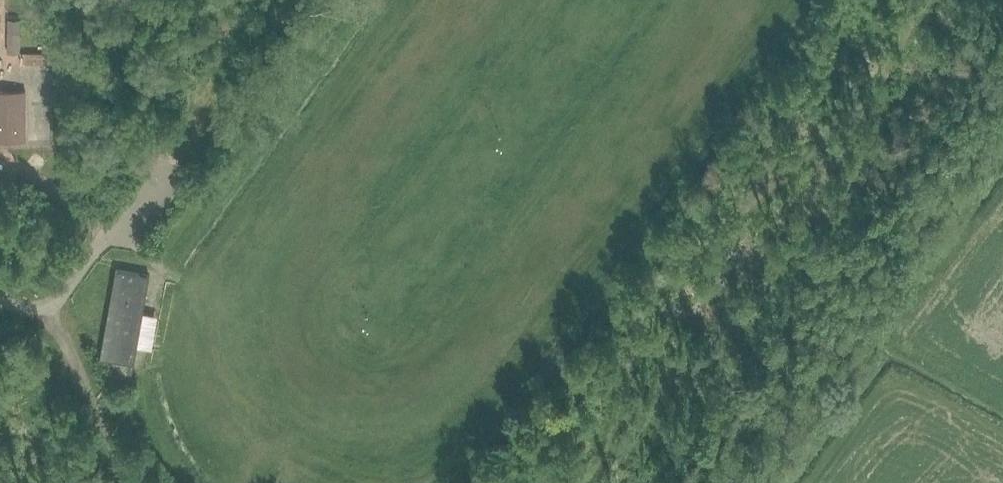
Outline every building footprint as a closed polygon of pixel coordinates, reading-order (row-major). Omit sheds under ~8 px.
[(22,20),(10,20),(10,54),(22,54),(22,20)] [(47,54),(25,54),(25,64),(47,65),(47,54)] [(0,92),(0,140),(27,140),(26,91),(0,92)] [(130,378),(133,363),(148,276),(116,270),(101,358),(113,360),(110,374),(130,378)]
